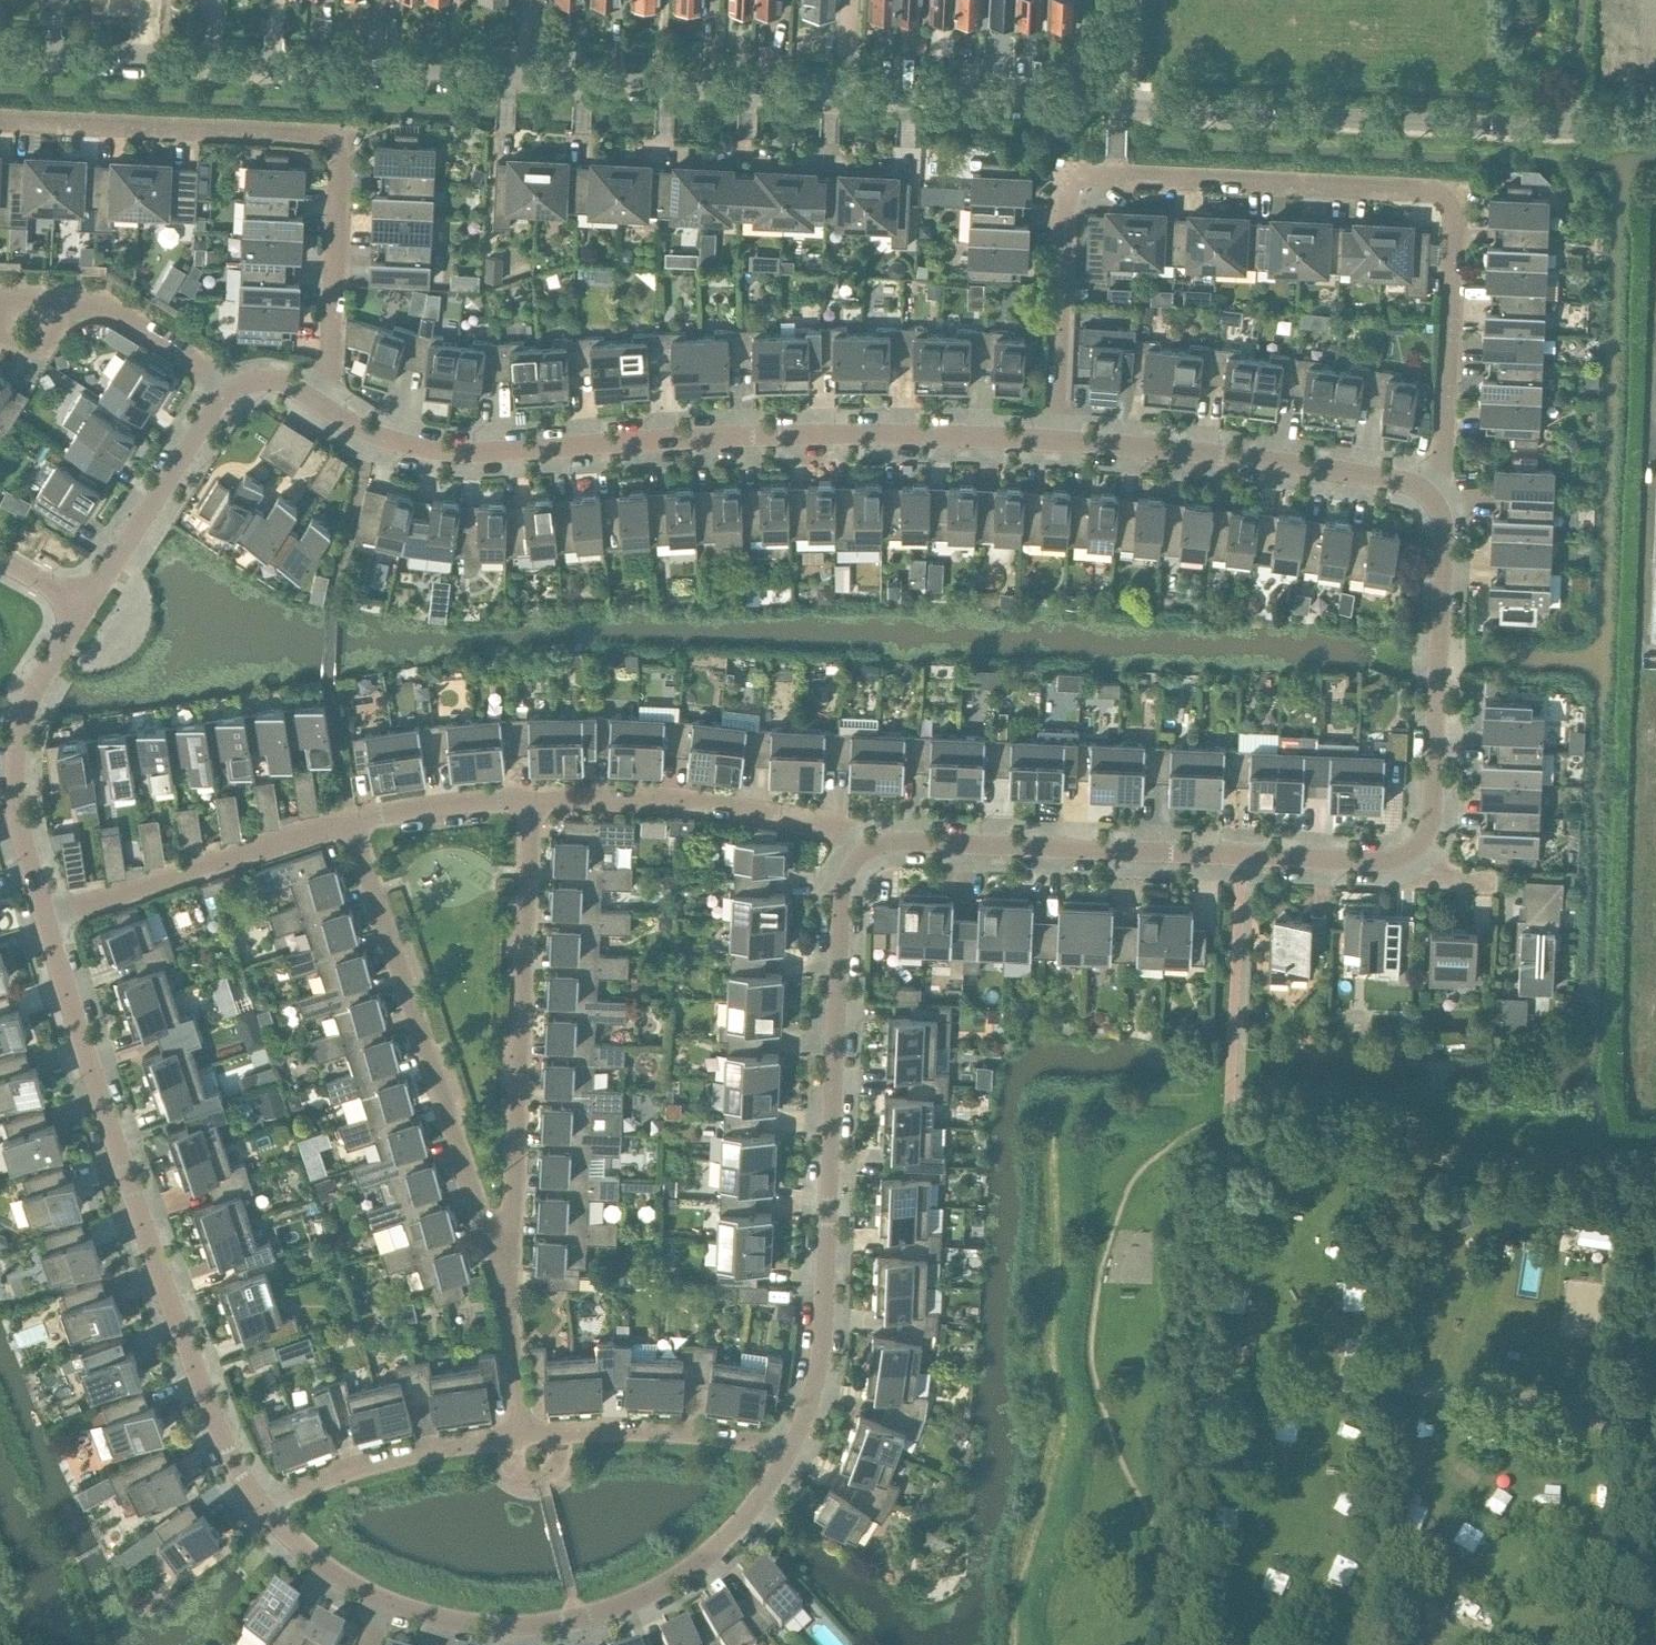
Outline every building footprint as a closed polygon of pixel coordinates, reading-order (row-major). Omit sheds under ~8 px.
[(728,11),(755,12),(756,0),(729,0),(728,11)] [(755,12),(782,13),(783,0),(756,0),(755,12)] [(805,13),(836,14),(836,0),(805,0),(805,13)] [(898,0),(873,0),(872,16),(897,17),(898,0)] [(897,17),(922,18),(923,0),(898,0),(897,17)] [(957,20),(958,0),(932,0),(931,19),(957,20)] [(957,20),(982,21),(983,0),(958,0),(957,20)] [(1018,0),(992,0),(991,21),(1017,23),(1018,0)] [(1017,23),(1042,24),(1043,0),(1018,0),(1017,23)] [(1050,24),(1076,25),(1077,0),(1051,0),(1050,24)] [(381,178),(434,181),(435,146),(418,146),(419,132),(395,131),(394,144),(378,144),(377,165),(382,166),(381,178)] [(246,198),(298,201),(299,189),(304,189),(305,167),(289,166),(289,153),(265,152),(265,165),(248,164),(246,198)] [(14,160),(11,225),(28,226),(29,207),(54,208),(57,157),(29,156),(29,161),(14,160)] [(57,157),(54,208),(80,209),(79,228),(96,229),(100,164),(85,163),(85,159),(57,157)] [(537,209),(539,158),(511,157),(511,162),(497,161),(494,226),(510,227),(511,208),(537,209)] [(537,209),(578,211),(580,165),(567,165),(567,160),(539,158),(537,209)] [(11,225),(14,160),(0,159),(0,224),(11,225)] [(972,206),(1024,209),(1025,197),(1030,197),(1031,175),(1015,174),(1015,161),(982,159),(981,173),(973,172),(972,206)] [(100,164),(96,229),(113,230),(114,211),(139,212),(143,161),(115,160),(115,165),(100,164)] [(143,161),(139,212),(165,213),(165,219),(196,220),(198,169),(170,168),(171,163),(143,161)] [(578,211),(619,213),(622,162),(594,161),(593,166),(580,165),(578,211)] [(619,213),(660,215),(663,169),(649,168),(649,164),(622,162),(619,213)] [(660,215),(702,217),(704,166),(676,165),(676,170),(663,169),(660,215)] [(702,217),(743,219),(745,173),(732,172),(732,168),(704,166),(702,217)] [(743,219),(784,221),(787,170),(759,169),(758,174),(745,173),(743,219)] [(784,221),(825,223),(828,177),(814,176),(814,172),(787,170),(784,221)] [(825,223),(866,225),(869,174),(841,173),(841,178),(828,177),(825,223)] [(869,174),(866,225),(892,226),(891,245),(908,246),(911,181),(897,180),(897,176),(869,174)] [(432,214),(434,181),(381,178),(381,191),(375,190),(374,211),(432,214)] [(1494,230),(1547,232),(1548,198),(1531,198),(1532,184),(1508,183),(1507,196),(1491,196),(1490,218),(1495,218),(1494,230)] [(951,191),(938,191),(938,206),(951,206),(951,191)] [(246,198),(244,232),(302,234),(303,214),(298,213),(298,201),(246,198)] [(972,206),(970,240),(1028,243),(1029,222),(1023,221),(1024,209),(972,206)] [(1133,261),(1136,210),(1108,209),(1108,214),(1089,213),(1086,278),(1107,279),(1108,260),(1133,261)] [(1133,261),(1175,263),(1177,217),(1164,217),(1164,212),(1136,210),(1133,261)] [(431,247),(432,214),(374,211),(373,232),(379,232),(378,245),(431,247)] [(1175,263),(1216,265),(1219,214),(1191,213),(1191,218),(1177,217),(1175,263)] [(1216,265),(1257,267),(1260,221),(1246,221),(1246,216),(1219,214),(1216,265)] [(1257,267),(1299,269),(1301,218),(1273,217),(1273,222),(1260,221),(1257,267)] [(1299,269),(1340,271),(1342,225),(1329,225),(1329,220),(1301,218),(1299,269)] [(1340,271),(1381,273),(1384,222),(1356,221),(1356,226),(1342,225),(1340,271)] [(1384,222),(1381,273),(1407,274),(1406,293),(1427,294),(1430,229),(1411,229),(1411,224),(1384,222)] [(1545,265),(1547,232),(1494,230),(1494,243),(1489,242),(1488,263),(1545,265)] [(244,232),(243,265),(295,268),(296,255),(301,255),(302,234),(244,232)] [(1028,243),(970,240),(969,274),(1021,276),(1021,263),(1027,263),(1028,243)] [(431,247),(378,245),(378,257),(372,257),(371,279),(429,281),(431,247)] [(196,248),(195,263),(206,263),(207,249),(196,248)] [(621,249),(620,262),(632,263),(633,249),(621,249)] [(698,264),(699,252),(667,251),(667,263),(698,264)] [(751,254),(750,269),(779,270),(780,255),(751,254)] [(502,281),(503,257),(487,256),(486,280),(502,281)] [(795,259),(784,258),(784,269),(795,270),(795,259)] [(9,260),(0,259),(0,268),(9,268),(9,260)] [(9,260),(9,268),(21,269),(22,260),(9,260)] [(94,273),(94,264),(82,263),(81,272),(94,273)] [(1544,299),(1545,265),(1488,263),(1487,284),(1492,284),(1492,297),(1544,299)] [(94,264),(94,273),(107,273),(107,264),(94,264)] [(243,265),(241,298),(299,301),(300,280),(295,280),(295,268),(243,265)] [(1133,291),(1132,302),(1142,303),(1143,292),(1133,291)] [(1215,293),(1214,306),(1226,307),(1227,294),(1215,293)] [(165,309),(169,302),(159,295),(154,302),(165,309)] [(1542,332),(1544,299),(1492,297),(1491,309),(1486,309),(1485,330),(1542,332)] [(299,301),(241,298),(240,332),(292,335),(293,322),(298,322),(299,301)] [(169,302),(165,309),(175,316),(180,308),(169,302)] [(423,315),(419,333),(413,361),(428,363),(425,392),(452,395),(458,343),(443,342),(444,335),(433,334),(435,317),(423,315)] [(413,361),(419,333),(395,325),(393,331),(347,317),(346,342),(371,349),(363,376),(390,384),(398,357),(413,361)] [(1133,368),(1136,339),(1137,328),(1085,324),(1083,341),(1080,341),(1078,364),(1092,365),(1090,393),(1118,396),(1120,367),(1133,368)] [(822,356),(822,327),(796,327),(796,333),(781,334),(782,386),(810,385),(809,356),(822,356)] [(822,327),(822,356),(835,356),(834,385),(862,385),(862,333),(847,333),(847,327),(822,327)] [(902,356),(903,327),(877,327),(877,333),(862,333),(862,385),(889,385),(889,356),(902,356)] [(903,327),(902,356),(915,357),(914,385),(942,386),(943,334),(928,334),(928,328),(903,327)] [(741,358),(740,328),(715,329),(715,336),(700,336),(702,388),(730,387),(729,358),(741,358)] [(740,328),(741,358),(754,357),(755,386),(782,386),(781,334),(766,334),(766,328),(740,328)] [(983,358),(984,329),(958,328),(958,335),(943,334),(942,386),(969,387),(970,358),(983,358)] [(984,329),(983,358),(995,359),(994,388),(1022,389),(1024,360),(1037,361),(1038,338),(1009,336),(1009,330),(984,329)] [(1541,365),(1542,332),(1485,330),(1484,351),(1489,351),(1489,363),(1541,365)] [(660,332),(661,361),(674,361),(675,389),(702,388),(700,336),(685,337),(685,331),(660,332)] [(619,340),(623,392),(650,391),(648,362),(661,361),(660,332),(634,333),(634,340),(619,340)] [(579,337),(581,366),(593,365),(595,394),(623,392),(619,340),(605,341),(604,335),(579,337)] [(581,366),(579,337),(554,338),(554,345),(539,346),(543,397),(570,396),(568,367),(581,366)] [(458,343),(452,395),(479,398),(483,370),(498,371),(499,342),(474,339),(473,345),(458,343)] [(1170,400),(1175,349),(1160,347),(1161,341),(1136,339),(1133,368),(1145,369),(1143,398),(1170,400)] [(499,342),(498,371),(513,370),(515,399),(543,397),(539,346),(524,347),(524,340),(499,342)] [(1175,349),(1170,400),(1197,403),(1200,375),(1213,376),(1216,346),(1191,344),(1190,350),(1175,349)] [(1249,409),(1256,358),(1241,356),(1241,350),(1216,346),(1213,376),(1225,377),(1222,406),(1249,409)] [(1256,358),(1249,409),(1277,412),(1280,384),(1293,386),(1297,356),(1271,353),(1270,359),(1256,358)] [(144,423),(145,421),(142,419),(153,403),(155,405),(161,396),(163,397),(170,386),(168,385),(170,382),(163,377),(166,372),(150,362),(147,367),(127,354),(101,395),(144,423)] [(1328,419),(1336,368),(1321,366),(1322,360),(1297,356),(1293,386),(1305,387),(1301,416),(1328,419)] [(1540,399),(1541,365),(1489,363),(1488,376),(1483,375),(1482,396),(1540,399)] [(1336,368),(1328,419),(1355,423),(1360,395),(1372,397),(1376,368),(1351,364),(1350,370),(1336,368)] [(1376,368),(1372,397),(1385,399),(1380,427),(1408,432),(1413,404),(1426,406),(1430,383),(1401,378),(1402,372),(1376,368)] [(2,438),(30,395),(28,394),(26,397),(10,387),(12,384),(3,378),(4,376),(0,374),(0,437),(2,438)] [(121,459),(126,450),(128,451),(135,440),(133,439),(135,436),(128,432),(132,426),(116,416),(112,421),(93,409),(98,402),(82,392),(63,422),(78,431),(66,449),(109,477),(110,476),(107,474),(118,457),(121,459)] [(1540,399),(1482,396),(1481,417),(1486,417),(1486,431),(1514,432),(1513,445),(1537,446),(1540,399)] [(277,464),(283,454),(271,446),(264,456),(277,464)] [(283,454),(277,464),(289,472),(295,461),(283,454)] [(1500,501),(1552,504),(1553,469),(1537,469),(1537,455),(1513,454),(1512,468),(1496,467),(1495,489),(1500,489),(1500,501)] [(31,504),(75,531),(76,530),(73,528),(83,511),(86,513),(92,504),(94,506),(101,494),(99,493),(101,490),(94,486),(97,480),(81,470),(78,476),(57,463),(31,504)] [(253,502),(264,485),(246,473),(235,490),(218,480),(199,510),(233,532),(252,501),(253,502)] [(317,475),(310,485),(323,493),(329,483),(317,475)] [(742,538),(789,537),(787,486),(785,486),(785,483),(772,484),(772,486),(761,486),(761,490),(741,490),(741,487),(740,487),(742,538)] [(789,537),(835,536),(834,485),(832,485),(832,483),(819,483),(819,485),(808,485),(808,489),(788,489),(788,486),(787,486),(789,537)] [(835,485),(835,536),(835,547),(881,547),(881,536),(882,485),(879,485),(879,483),(866,483),(866,485),(856,485),(856,488),(835,488),(835,485)] [(881,536),(928,537),(929,486),(926,486),(926,483),(913,483),(913,485),(903,485),(903,489),(882,488),(882,485),(881,536)] [(928,537),(974,538),(976,487),(973,487),(974,485),(960,484),(960,487),(950,486),(950,490),(929,489),(930,486),(929,486),(928,537)] [(696,540),(742,538),(740,487),(738,487),(738,485),(725,485),(725,487),(714,488),(714,491),(694,492),(694,489),(693,489),(696,540)] [(974,538),(1021,540),(1023,489),(1021,489),(1021,487),(1007,486),(1007,488),(997,488),(997,491),(977,491),(977,487),(976,487),(974,538)] [(355,537),(401,548),(413,498),(411,497),(411,495),(398,492),(398,494),(387,492),(387,495),(367,491),(368,487),(367,487),(355,537)] [(650,543),(696,540),(693,489),(691,489),(691,487),(677,487),(678,490),(667,490),(667,494),(647,495),(647,492),(646,492),(650,543)] [(603,546),(650,543),(646,492),(644,492),(643,489),(630,490),(630,493),(620,493),(620,497),(600,498),(600,495),(599,495),(603,546)] [(1021,540),(1067,543),(1070,492),(1068,492),(1068,490),(1054,489),(1054,491),(1044,491),(1044,494),(1023,493),(1024,489),(1023,489),(1021,540)] [(1113,547),(1117,496),(1115,495),(1115,493),(1102,492),(1101,494),(1091,494),(1091,497),(1071,496),(1071,492),(1070,492),(1067,543),(1113,547)] [(557,550),(603,546),(599,495),(597,495),(596,493),(583,494),(584,496),(573,497),(573,501),(553,502),(553,499),(552,499),(557,550)] [(233,532),(267,553),(286,523),(287,523),(298,506),(280,495),(269,512),(253,502),(252,501),(233,532)] [(1113,547),(1159,551),(1164,500),(1162,500),(1162,497),(1149,496),(1148,498),(1138,497),(1138,501),(1117,499),(1118,496),(1117,496),(1113,547)] [(505,555),(557,550),(552,499),(550,499),(550,497),(536,498),(537,501),(526,502),(526,505),(506,507),(506,504),(505,555)] [(401,548),(453,554),(459,503),(457,503),(457,501),(444,499),(443,501),(433,500),(433,504),(413,501),(414,498),(413,498),(401,548)] [(1159,551),(1205,556),(1211,505),(1208,504),(1209,502),(1195,501),(1195,503),(1185,502),(1185,505),(1164,503),(1165,500),(1164,500),(1159,551)] [(505,555),(506,504),(503,504),(503,501),(490,501),(490,504),(480,504),(480,507),(459,507),(460,503),(459,503),(453,554),(464,554),(464,574),(466,574),(466,573),(469,573),(472,572),(474,571),(477,569),(478,568),(480,565),(480,563),(480,555),(505,555)] [(1550,537),(1552,504),(1500,501),(1499,514),(1494,513),(1493,534),(1550,537)] [(1205,556),(1252,561),(1258,510),(1255,510),(1256,508),(1242,506),(1242,508),(1232,507),(1231,511),(1211,508),(1212,505),(1211,505),(1205,556)] [(1298,567),(1304,517),(1302,516),(1302,514),(1289,512),(1289,515),(1279,513),(1278,517),(1258,514),(1258,510),(1252,561),(1298,567)] [(267,553),(301,575),(332,528),(313,516),(302,533),(287,523),(286,523),(267,553)] [(1298,567),(1343,574),(1351,524),(1349,523),(1349,521),(1336,519),(1335,521),(1325,520),(1325,523),(1305,520),(1305,517),(1304,517),(1298,567)] [(1351,524),(1343,574),(1390,582),(1398,531),(1395,531),(1395,529),(1382,526),(1382,529),(1372,527),(1371,530),(1351,527),(1352,524),(1351,524)] [(1549,570),(1550,537),(1493,534),(1492,555),(1497,555),(1497,568),(1549,570)] [(1549,570),(1497,568),(1496,580),(1491,580),(1490,602),(1507,602),(1506,616),(1530,617),(1531,604),(1547,604),(1549,570)] [(929,578),(928,588),(943,589),(943,579),(929,578)] [(1485,712),(1484,734),(1489,734),(1489,747),(1541,749),(1543,713),(1533,713),(1533,701),(1526,701),(1512,700),(1502,700),(1500,700),(1486,699),(1485,712)] [(289,743),(290,743),(308,740),(311,760),(333,757),(324,701),(284,707),(289,743)] [(557,772),(556,716),(527,716),(526,705),(515,705),(516,717),(515,717),(517,747),(529,746),(530,768),(536,768),(536,773),(557,772)] [(284,707),(245,713),(250,749),(251,749),(269,746),(272,766),(293,763),(290,743),(289,743),(284,707)] [(245,713),(205,720),(211,755),(229,752),(232,773),(254,769),(251,749),(250,749),(245,713)] [(597,745),(597,715),(556,716),(557,772),(579,772),(579,767),(585,767),(584,745),(597,745)] [(638,717),(597,715),(597,745),(610,745),(609,767),(614,768),(614,772),(636,773),(638,717)] [(876,789),(878,733),(878,717),(839,716),(838,731),(837,761),(850,761),(849,783),(855,784),(854,788),(876,789)] [(515,717),(474,720),(479,777),(501,775),(500,770),(506,770),(504,748),(517,747),(515,717)] [(680,718),(638,717),(636,773),(658,774),(658,769),(664,770),(664,748),(677,748),(680,718)] [(1570,717),(1570,732),(1584,733),(1585,718),(1570,717)] [(720,723),(680,718),(677,748),(690,750),(687,772),(693,772),(692,777),(714,779),(720,723)] [(171,761),(172,761),(190,758),(193,779),(214,775),(211,755),(205,720),(166,726),(171,761)] [(474,720),(433,724),(437,754),(449,752),(451,774),(457,774),(457,779),(479,777),(474,720)] [(760,727),(720,723),(714,779),(735,782),(736,777),(742,778),(744,756),(757,757),(760,727)] [(433,724),(392,730),(401,786),(423,783),(422,778),(427,777),(424,756),(437,754),(433,724)] [(998,738),(997,768),(1010,768),(1009,790),(1014,791),(1014,795),(1036,796),(1038,739),(1007,738),(1007,725),(999,725),(998,738)] [(166,726),(126,732),(131,768),(132,768),(150,765),(153,785),(175,782),(172,761),(171,761),(166,726)] [(798,729),(760,727),(757,757),(770,758),(769,780),(775,780),(775,785),(796,786),(798,729)] [(1038,739),(1036,796),(1058,797),(1058,792),(1063,793),(1064,771),(1077,771),(1078,741),(1079,729),(1039,727),(1038,739)] [(838,731),(798,729),(796,786),(818,787),(818,782),(824,782),(825,760),(837,761),(838,731)] [(1358,753),(1355,810),(1377,811),(1377,806),(1383,806),(1384,774),(1390,775),(1391,756),(1406,757),(1408,730),(1392,729),(1390,755),(1358,753)] [(401,786),(392,730),(352,736),(356,766),(370,764),(373,786),(379,785),(380,789),(401,786)] [(126,732),(86,738),(92,774),(93,774),(111,771),(114,791),(135,788),(132,768),(131,768),(126,732)] [(918,734),(878,733),(876,789),(898,790),(898,785),(904,786),(905,764),(917,764),(918,734)] [(956,793),(958,736),(918,734),(917,764),(930,765),(929,787),(934,787),(934,792),(956,793)] [(998,738),(958,736),(956,793),(978,794),(978,789),(983,789),(984,767),(997,768),(998,738)] [(86,738),(46,744),(52,780),(71,777),(74,797),(96,794),(93,774),(92,774),(86,738)] [(1118,743),(1078,741),(1077,771),(1090,772),(1089,794),(1094,794),(1094,799),(1116,800),(1118,743)] [(1355,810),(1358,753),(1357,753),(1357,742),(1319,741),(1318,751),(1316,782),(1329,782),(1328,804),(1334,804),(1334,809),(1355,810)] [(1158,745),(1118,743),(1116,800),(1137,801),(1138,796),(1143,796),(1144,774),(1157,775),(1158,745)] [(1198,746),(1158,745),(1157,775),(1169,775),(1169,797),(1174,797),(1174,802),(1196,803),(1198,746)] [(1238,748),(1198,746),(1196,803),(1217,804),(1218,799),(1223,799),(1224,777),(1237,778),(1238,748)] [(1540,782),(1541,749),(1489,747),(1488,759),(1483,759),(1482,780),(1540,782)] [(1278,750),(1238,748),(1237,778),(1249,779),(1248,801),(1254,801),(1254,806),(1276,806),(1278,750)] [(1278,750),(1276,806),(1297,807),(1297,803),(1303,803),(1304,781),(1316,782),(1318,751),(1278,750)] [(309,780),(307,768),(293,770),(295,782),(309,780)] [(1538,816),(1540,782),(1482,780),(1481,801),(1487,801),(1486,813),(1538,816)] [(271,792),(269,781),(254,783),(256,795),(271,792)] [(218,807),(232,805),(231,793),(216,796),(218,807)] [(194,818),(192,806),(177,808),(179,820),(194,818)] [(1538,816),(1486,813),(1486,826),(1480,826),(1479,847),(1496,848),(1495,861),(1520,862),(1520,849),(1537,850),(1538,816)] [(695,820),(671,818),(670,833),(693,835),(695,820)] [(141,833),(155,830),(154,819),(139,821),(141,833)] [(554,864),(567,865),(567,864),(604,866),(604,865),(617,865),(618,843),(634,843),(635,822),(565,819),(564,820),(568,820),(568,839),(555,838),(555,846),(552,846),(551,859),(554,859),(554,864)] [(734,879),(764,880),(765,868),(787,869),(787,863),(792,863),(793,840),(782,840),(776,840),(777,833),(778,831),(755,828),(755,829),(756,829),(755,839),(736,838),(734,879)] [(102,845),(117,843),(115,831),(100,833),(102,845)] [(77,849),(75,838),(61,840),(63,852),(77,849)] [(325,869),(319,850),(256,871),(263,891),(291,882),(298,904),(298,905),(333,893),(333,894),(346,890),(344,885),(347,884),(343,872),(340,873),(337,865),(325,869)] [(602,910),(602,909),(603,886),(632,888),(633,866),(617,865),(604,865),(604,866),(567,864),(567,865),(566,883),(553,883),(553,891),(550,891),(549,903),(552,904),(552,909),(565,909),(565,908),(602,910)] [(227,888),(224,877),(201,884),(205,895),(227,888)] [(1562,905),(1564,880),(1524,878),(1522,903),(1526,904),(1526,917),(1517,916),(1515,962),(1524,961),(1523,984),(1556,985),(1558,946),(1561,946),(1561,929),(1559,929),(1560,905),(1562,905)] [(734,879),(733,919),(789,921),(790,900),(786,899),(786,894),(764,893),(764,880),(734,879)] [(339,911),(333,894),(333,893),(298,905),(298,904),(270,913),(276,934),(305,924),(312,946),(312,947),(347,935),(347,936),(359,932),(358,927),(360,926),(356,914),(354,915),(351,907),(339,911)] [(924,950),(927,894),(905,893),(905,897),(899,897),(899,905),(875,904),(873,929),(892,930),(891,949),(924,950)] [(924,950),(964,952),(965,922),(953,922),(954,900),(948,899),(948,895),(927,894),(924,950)] [(965,922),(964,952),(963,970),(979,970),(980,953),(1004,954),(1007,897),(985,896),(985,901),(979,901),(978,923),(965,922)] [(1004,954),(1044,955),(1045,926),(1033,925),(1034,903),(1028,903),(1028,898),(1007,897),(1004,954)] [(1044,955),(1084,957),(1087,901),(1065,900),(1065,904),(1059,904),(1058,926),(1045,926),(1044,955)] [(1084,957),(1124,959),(1125,929),(1113,928),(1114,906),(1108,906),(1108,902),(1087,901),(1084,957)] [(1124,959),(1164,961),(1166,904),(1145,903),(1144,908),(1139,908),(1138,929),(1125,929),(1124,959)] [(1166,904),(1164,961),(1205,962),(1206,932),(1193,932),(1193,910),(1188,910),(1188,905),(1166,904)] [(141,960),(173,949),(169,935),(156,939),(148,914),(142,916),(138,905),(114,913),(118,924),(101,930),(110,957),(137,948),(141,960)] [(600,954),(601,931),(630,932),(631,910),(602,909),(602,910),(565,908),(565,909),(564,928),(551,927),(551,935),(548,935),(547,948),(550,948),(550,953),(563,954),(563,953),(600,954)] [(1347,911),(1344,961),(1375,962),(1375,976),(1398,977),(1399,951),(1413,951),(1414,918),(1364,916),(1364,911),(1347,911)] [(1309,977),(1311,945),(1325,946),(1326,914),(1311,913),(1311,921),(1275,920),(1274,939),(1275,939),(1275,948),(1270,948),(1268,980),(1291,981),(1291,976),(1309,977)] [(733,919),(731,959),(761,960),(762,948),(784,949),(784,943),(788,943),(789,921),(733,919)] [(1467,936),(1467,929),(1431,927),(1429,978),(1475,980),(1477,937),(1467,936)] [(353,953),(347,936),(347,935),(312,947),(312,946),(284,955),(290,976),(318,966),(326,988),(326,989),(361,977),(361,978),(373,974),(372,969),(374,969),(370,956),(368,957),(365,949),(353,953)] [(9,977),(1,949),(0,950),(0,979),(9,977)] [(126,1007),(173,991),(165,967),(178,963),(173,949),(141,960),(145,971),(118,980),(126,1007)] [(598,998),(599,975),(628,976),(629,955),(600,954),(563,953),(563,954),(562,972),(549,971),(549,979),(546,979),(545,992),(548,992),(548,997),(561,998),(561,997),(598,999),(598,998)] [(731,959),(729,999),(786,1001),(787,980),(782,979),(782,974),(760,973),(761,960),(731,959)] [(876,970),(866,969),(866,983),(876,984),(876,970)] [(332,1009),(340,1030),(340,1031),(375,1020),(387,1016),(386,1012),(388,1011),(384,998),(382,999),(379,992),(367,996),(361,978),(361,977),(326,989),(326,988),(297,997),(304,1018),(332,1009)] [(894,1002),(918,1003),(921,1003),(922,987),(895,986),(894,1002)] [(173,991),(126,1007),(135,1033),(162,1024),(166,1035),(198,1025),(194,1011),(181,1015),(173,991)] [(1,1052),(5,1050),(8,1049),(14,1046),(13,1045),(12,1045),(10,1039),(27,1034),(18,1007),(13,1009),(8,994),(0,996),(0,1052),(1,1052)] [(597,1020),(626,1021),(627,999),(598,998),(598,999),(561,997),(561,998),(560,1016),(547,1016),(547,1024),(544,1024),(544,1037),(546,1037),(546,1042),(559,1042),(559,1041),(596,1043),(596,1042),(597,1020)] [(786,1001),(729,999),(728,1023),(720,1023),(719,1039),(728,1039),(758,1040),(758,1027),(780,1028),(780,1023),(785,1023),(786,1001)] [(921,1003),(918,1003),(917,1016),(888,1015),(887,1042),(937,1044),(938,1019),(951,1019),(952,1004),(921,1003)] [(381,1038),(375,1020),(340,1031),(340,1030),(311,1040),(318,1060),(346,1051),(354,1073),(389,1062),(401,1058),(400,1054),(402,1053),(398,1041),(396,1041),(393,1034),(381,1038)] [(152,1082),(198,1067),(190,1043),(203,1038),(198,1025),(166,1035),(170,1047),(143,1056),(152,1082)] [(728,1039),(726,1079),(782,1081),(783,1059),(779,1059),(779,1054),(757,1053),(758,1040),(728,1039)] [(625,1044),(596,1042),(596,1043),(559,1041),(559,1042),(558,1061),(545,1060),(545,1068),(542,1068),(542,1081),(544,1081),(544,1086),(557,1087),(557,1086),(594,1088),(594,1087),(595,1064),(625,1065),(625,1044)] [(937,1044),(887,1042),(886,1070),(915,1071),(915,1083),(948,1085),(949,1070),(936,1070),(937,1044)] [(5,1104),(7,1110),(5,1110),(5,1112),(9,1111),(12,1111),(16,1110),(19,1109),(22,1108),(26,1107),(29,1105),(32,1104),(31,1102),(30,1103),(28,1097),(45,1091),(36,1064),(30,1066),(26,1051),(0,1059),(0,1105),(5,1104)] [(360,1093),(367,1115),(368,1115),(403,1104),(403,1105),(415,1101),(414,1096),(416,1095),(412,1083),(410,1084),(407,1076),(395,1080),(389,1062),(354,1073),(325,1082),(332,1102),(360,1093)] [(274,1065),(262,1069),(266,1081),(278,1078),(274,1065)] [(192,1111),(224,1100),(219,1087),(207,1091),(198,1067),(152,1082),(160,1109),(188,1099),(192,1111)] [(782,1081),(726,1079),(724,1119),(754,1120),(755,1107),(777,1108),(777,1103),(782,1103),(782,1081)] [(884,1122),(933,1124),(934,1099),(948,1099),(948,1085),(915,1083),(914,1096),(885,1095),(884,1122)] [(258,1092),(266,1118),(286,1111),(278,1085),(258,1092)] [(540,1113),(540,1125),(543,1125),(542,1130),(555,1131),(555,1130),(592,1132),(592,1131),(622,1132),(624,1088),(594,1087),(594,1088),(557,1086),(557,1087),(556,1105),(543,1104),(543,1113),(540,1113)] [(177,1158),(224,1143),(216,1118),(228,1114),(224,1100),(192,1111),(196,1123),(168,1132),(177,1158)] [(376,1139),(381,1157),(382,1158),(417,1146),(417,1147),(429,1143),(428,1138),(430,1137),(426,1125),(423,1126),(421,1118),(409,1122),(403,1105),(403,1104),(368,1115),(367,1115),(339,1124),(347,1149),(376,1139)] [(12,1165),(23,1161),(25,1167),(24,1167),(24,1169),(28,1169),(31,1168),(35,1167),(38,1166),(44,1164),(47,1162),(51,1160),(50,1159),(48,1160),(46,1154),(63,1148),(55,1121),(49,1123),(44,1108),(4,1121),(9,1136),(3,1138),(12,1165)] [(724,1119),(722,1159),(779,1161),(780,1139),(775,1139),(775,1134),(753,1133),(754,1120),(724,1119)] [(933,1124),(884,1122),(883,1150),(912,1151),(911,1163),(945,1165),(945,1150),(932,1150),(933,1124)] [(622,1132),(592,1131),(592,1132),(555,1130),(555,1131),(554,1149),(542,1149),(541,1157),(538,1157),(538,1170),(541,1170),(540,1175),(553,1175),(590,1176),(590,1175),(591,1153),(621,1154),(622,1132)] [(217,1187),(249,1176),(245,1163),(232,1167),(224,1143),(177,1158),(186,1184),(213,1175),(217,1187)] [(388,1177),(395,1199),(396,1200),(430,1188),(431,1189),(443,1185),(441,1180),(444,1179),(440,1167),(437,1168),(435,1160),(423,1164),(417,1147),(417,1146),(382,1158),(381,1157),(353,1166),(360,1187),(388,1177)] [(722,1159),(721,1199),(751,1200),(751,1187),(773,1188),(773,1183),(778,1183),(779,1161),(722,1159)] [(880,1202),(930,1204),(931,1179),(944,1179),(945,1165),(911,1163),(910,1176),(882,1174),(880,1202)] [(82,1205),(73,1178),(68,1180),(63,1166),(23,1179),(28,1194),(22,1195),(31,1222),(42,1219),(45,1225),(43,1225),(43,1227),(46,1226),(50,1225),(54,1225),(57,1224),(60,1223),(64,1221),(67,1220),(70,1218),(69,1216),(68,1217),(66,1211),(82,1205)] [(620,1177),(590,1175),(590,1176),(553,1175),(552,1194),(540,1193),(539,1201),(536,1201),(536,1214),(539,1214),(538,1219),(551,1220),(551,1219),(588,1221),(588,1220),(589,1197),(619,1198),(620,1177)] [(202,1234),(249,1218),(241,1194),(254,1190),(249,1176),(217,1187),(221,1199),(194,1208),(202,1234)] [(622,1179),(622,1187),(631,1188),(632,1180),(622,1179)] [(1461,1203),(1449,1185),(1437,1193),(1448,1211),(1461,1203)] [(1615,1230),(1619,1231),(1619,1235),(1633,1237),(1639,1200),(1551,1185),(1546,1219),(1572,1223),(1615,1230)] [(402,1220),(409,1241),(409,1242),(444,1230),(445,1231),(457,1227),(455,1222),(458,1222),(454,1209),(451,1210),(449,1203),(436,1207),(431,1189),(430,1188),(396,1200),(395,1199),(367,1208),(374,1229),(402,1220)] [(721,1199),(719,1238),(775,1241),(776,1219),(772,1219),(772,1213),(750,1213),(751,1200),(721,1199)] [(930,1204),(880,1202),(879,1229),(908,1231),(908,1243),(941,1245),(942,1230),(929,1230),(930,1204)] [(242,1263),(275,1252),(270,1238),(257,1243),(249,1218),(202,1234),(211,1260),(238,1251),(242,1263)] [(534,1246),(534,1259),(537,1259),(536,1264),(549,1264),(549,1271),(548,1286),(579,1287),(579,1272),(580,1266),(586,1266),(587,1241),(617,1243),(618,1221),(588,1220),(588,1221),(551,1219),(551,1220),(550,1238),(538,1238),(537,1246),(534,1246)] [(102,1262),(93,1235),(87,1237),(82,1222),(42,1236),(47,1251),(42,1253),(51,1279),(62,1276),(64,1282),(63,1282),(63,1283),(67,1283),(70,1282),(73,1282),(77,1281),(83,1278),(86,1276),(90,1274),(89,1273),(87,1274),(85,1268),(102,1262)] [(1529,1237),(1530,1223),(1519,1222),(1518,1236),(1529,1237)] [(450,1249),(445,1231),(444,1230),(409,1242),(409,1241),(381,1251),(388,1271),(416,1262),(424,1285),(471,1269),(469,1265),(472,1264),(468,1252),(465,1252),(463,1245),(450,1249)] [(740,1284),(747,1284),(748,1267),(770,1268),(770,1263),(775,1263),(775,1241),(719,1238),(717,1283),(740,1284)] [(877,1282),(926,1284),(927,1259),(941,1259),(941,1245),(908,1243),(907,1255),(878,1254),(877,1282)] [(228,1310),(275,1294),(266,1270),(279,1266),(275,1252),(242,1263),(246,1275),(219,1284),(228,1310)] [(62,1309),(71,1336),(82,1332),(85,1338),(83,1339),(83,1340),(87,1340),(90,1339),(94,1338),(100,1336),(106,1333),(110,1331),(109,1330),(107,1330),(105,1324),(122,1318),(113,1292),(107,1294),(102,1279),(62,1293),(67,1308),(62,1309)] [(465,1294),(461,1280),(432,1289),(437,1303),(465,1294)] [(904,1324),(938,1327),(939,1310),(925,1310),(926,1284),(877,1282),(876,1309),(905,1311),(904,1324)] [(768,1285),(747,1284),(740,1284),(739,1298),(768,1300),(768,1285)] [(275,1294),(228,1310),(236,1336),(264,1327),(268,1339),(300,1329),(295,1314),(283,1319),(275,1294)] [(938,1327),(904,1324),(902,1338),(874,1334),(870,1361),(919,1368),(922,1343),(935,1345),(938,1327)] [(122,1336),(83,1350),(88,1364),(83,1366),(92,1393),(103,1389),(105,1395),(104,1395),(104,1397),(107,1397),(111,1396),(115,1395),(118,1394),(122,1392),(125,1391),(127,1389),(131,1387),(130,1386),(128,1387),(126,1381),(143,1375),(133,1348),(127,1350),(122,1336)] [(572,1356),(576,1405),(603,1404),(601,1375),(615,1374),(614,1340),(597,1341),(598,1354),(572,1356)] [(655,1404),(657,1355),(631,1354),(631,1341),(614,1340),(615,1374),(628,1374),(627,1403),(655,1404)] [(279,1357),(274,1342),(247,1352),(252,1366),(279,1357)] [(657,1355),(655,1404),(682,1405),(683,1377),(697,1377),(700,1343),(683,1343),(682,1356),(657,1355)] [(700,1343),(697,1377),(710,1379),(706,1408),(733,1412),(740,1363),(715,1359),(717,1346),(700,1343)] [(576,1405),(572,1356),(547,1358),(546,1345),(531,1346),(533,1379),(546,1378),(548,1407),(576,1405)] [(457,1368),(464,1417),(491,1413),(487,1385),(500,1383),(495,1349),(480,1351),(482,1365),(457,1368)] [(740,1363),(733,1412),(761,1416),(765,1387),(778,1389),(783,1355),(768,1353),(766,1366),(740,1363)] [(429,1359),(412,1361),(419,1394),(432,1393),(436,1421),(464,1417),(457,1368),(431,1372),(429,1359)] [(396,1366),(399,1378),(374,1385),(386,1433),(413,1426),(406,1398),(419,1394),(412,1361),(396,1366)] [(892,1408),(925,1416),(928,1395),(915,1394),(919,1368),(870,1361),(866,1389),(894,1393),(892,1408)] [(386,1433),(374,1385),(349,1391),(346,1378),(329,1382),(339,1415),(352,1411),(359,1439),(386,1433)] [(339,1415),(329,1382),(313,1388),(318,1401),(294,1410),(311,1456),(336,1446),(326,1419),(339,1415)] [(148,1406),(143,1392),(103,1407),(109,1421),(104,1423),(90,1427),(101,1456),(110,1453),(113,1459),(131,1452),(135,1451),(139,1450),(143,1449),(146,1447),(152,1444),(151,1442),(149,1443),(147,1437),(164,1431),(154,1404),(148,1406)] [(311,1456),(294,1410),(270,1418),(265,1406),(251,1411),(262,1443),(275,1438),(285,1465),(311,1456)] [(925,1416),(892,1408),(887,1423),(860,1413),(850,1439),(897,1456),(906,1432),(918,1436),(925,1416)] [(863,1489),(893,1504),(900,1484),(888,1480),(897,1456),(850,1439),(841,1464),(868,1474),(863,1489)] [(140,1509),(150,1504),(153,1509),(151,1510),(152,1511),(159,1509),(162,1508),(165,1507),(169,1505),(172,1503),(174,1501),(177,1499),(176,1498),(175,1499),(172,1493),(188,1485),(175,1459),(170,1462),(163,1448),(109,1475),(124,1504),(135,1499),(140,1509)] [(893,1504),(863,1489),(854,1502),(830,1487),(815,1511),(830,1520),(827,1525),(848,1539),(851,1534),(857,1537),(871,1515),(882,1522),(893,1504)] [(199,1515),(190,1502),(155,1527),(164,1540),(160,1543),(177,1566),(186,1559),(190,1564),(188,1565),(189,1566),(195,1563),(198,1562),(201,1559),(205,1557),(207,1555),(209,1553),(212,1550),(211,1549),(209,1550),(206,1545),(220,1534),(204,1511),(199,1515)] [(741,1602),(767,1636),(778,1625),(782,1629),(803,1610),(795,1601),(800,1597),(800,1598),(802,1597),(800,1594),(796,1589),(794,1586),(791,1583),(788,1581),(785,1579),(783,1577),(782,1578),(783,1579),(779,1583),(766,1570),(746,1589),(750,1594),(741,1602)] [(306,1623),(296,1615),(300,1610),(277,1593),(266,1607),(261,1603),(262,1602),(262,1601),(259,1603),(256,1606),(254,1608),(251,1611),(250,1614),(248,1617),(246,1620),(244,1623),(246,1624),(246,1623),(251,1627),(244,1636),(257,1644),(291,1644),(306,1623)] [(708,1644),(755,1644),(754,1644),(767,1636),(741,1602),(730,1610),(727,1604),(703,1620),(707,1626),(699,1631),(708,1644)] [(291,1644),(340,1644),(345,1637),(320,1623),(317,1629),(306,1623),(291,1644)] [(699,1631),(691,1635),(688,1629),(663,1642),(664,1644),(708,1644),(699,1631)]
